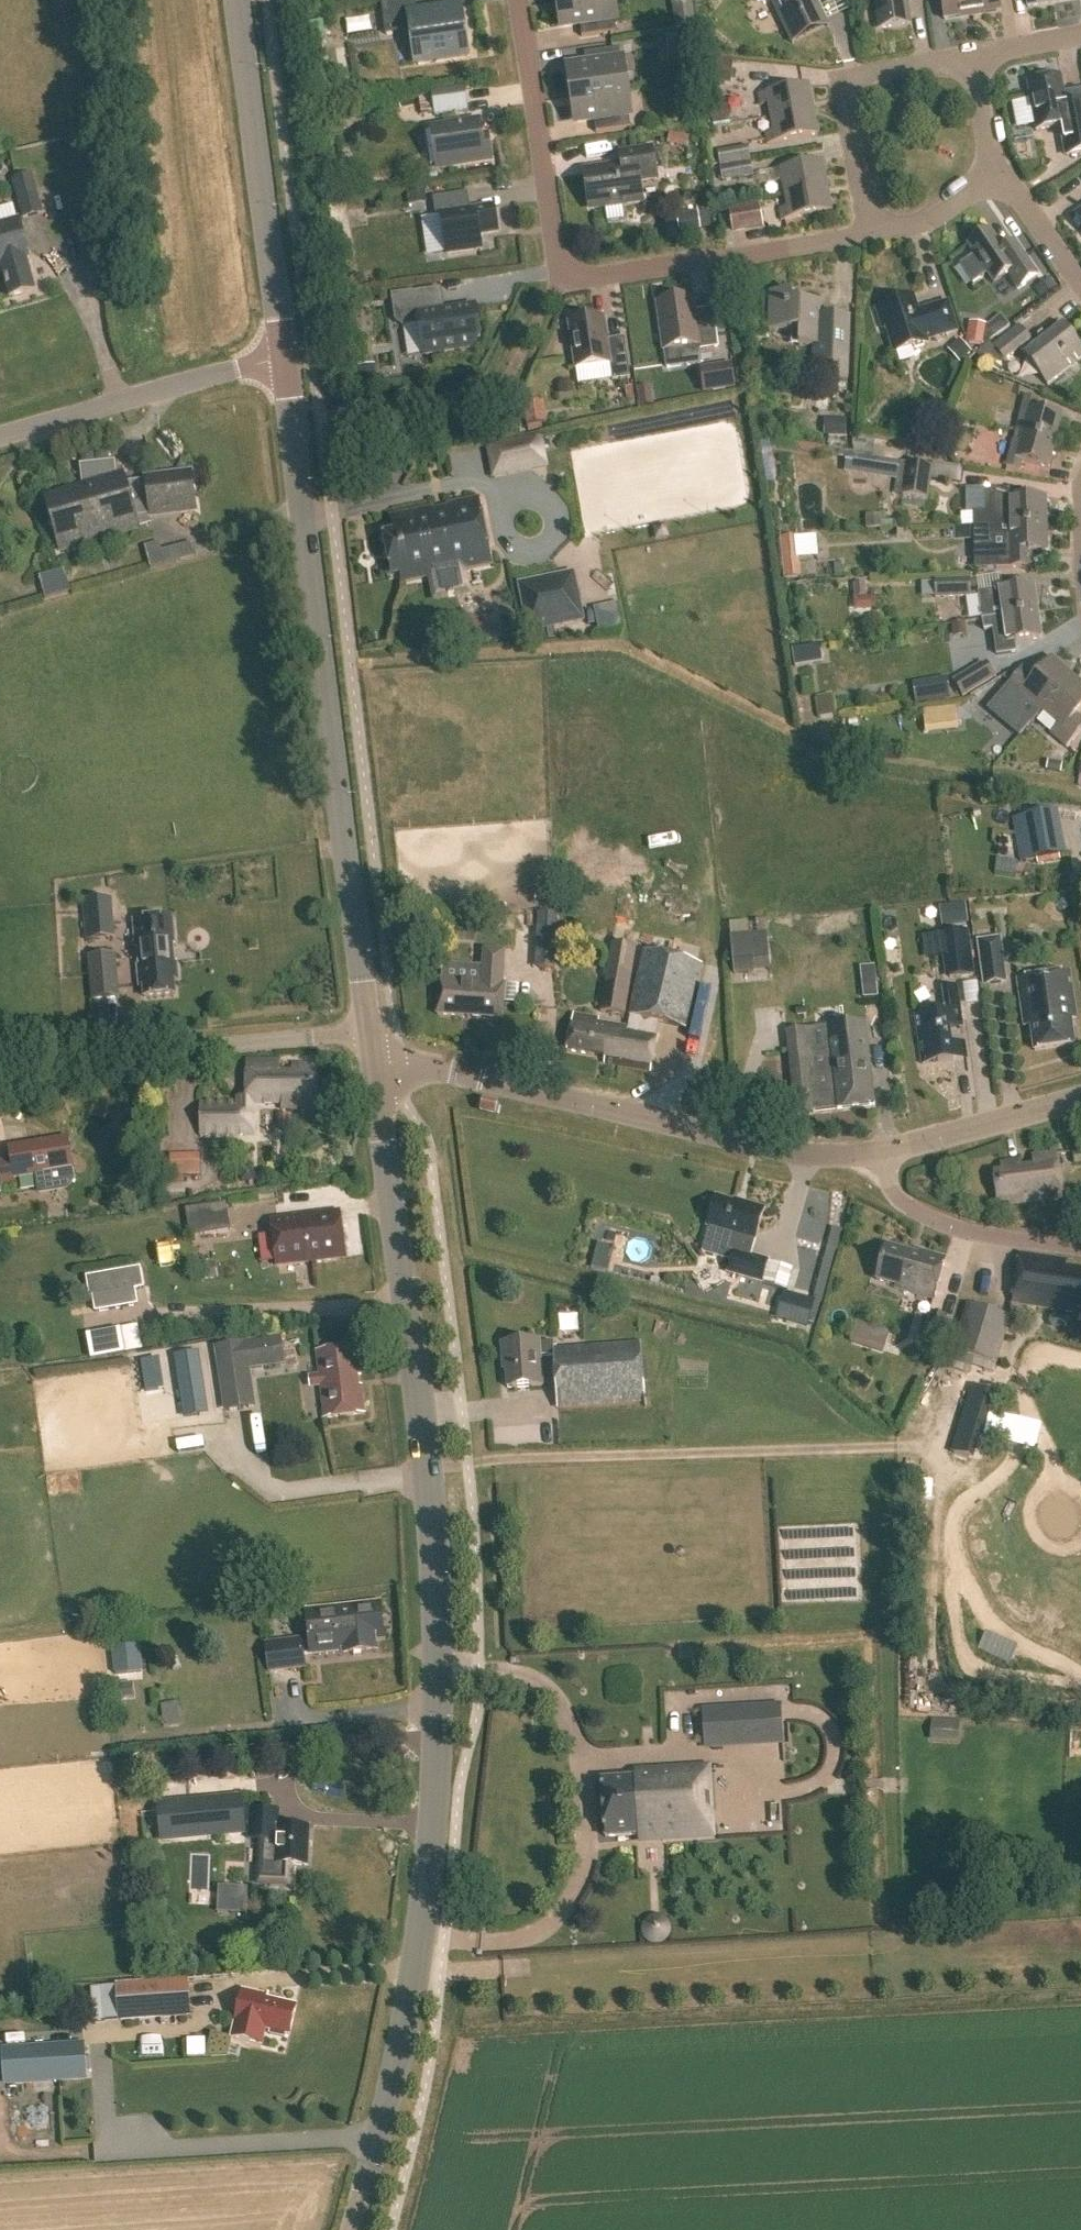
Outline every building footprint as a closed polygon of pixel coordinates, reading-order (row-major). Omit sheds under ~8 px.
[(582,38),(616,33),(611,0),(567,0),(565,0),(565,7),(560,7),(563,27),(580,25),(582,38)] [(792,45),(828,28),(815,0),(771,0),(792,45)] [(879,31),(910,26),(906,0),(874,0),(879,31)] [(944,21),(972,17),(970,0),(941,0),(944,21)] [(972,17),(1000,13),(998,0),(970,0),(972,17)] [(1027,9),(1054,5),(1053,0),(1026,0),(1027,9)] [(468,56),(460,8),(408,16),(416,64),(468,56)] [(407,17),(387,20),(390,39),(410,36),(407,17)] [(310,46),(326,44),(323,21),(307,24),(310,46)] [(680,55),(697,52),(694,30),(676,33),(680,55)] [(579,96),(624,89),(619,50),(584,55),(586,68),(569,71),(572,91),(578,90),(579,96)] [(734,61),(708,59),(705,82),(732,84),(734,61)] [(1063,161),(1080,158),(1080,104),(1066,107),(1061,78),(1027,85),(1036,132),(1058,128),(1063,161)] [(771,119),(813,111),(809,86),(758,95),(760,107),(768,106),(771,119)] [(467,112),(464,88),(433,92),(436,116),(467,112)] [(594,121),(596,134),(630,129),(624,89),(579,96),(580,102),(574,103),(577,123),(594,121)] [(765,134),(767,146),(818,137),(813,111),(771,119),(773,133),(765,134)] [(479,133),(481,133),(479,123),(435,130),(441,169),(491,161),(487,138),(480,139),(479,133)] [(718,163),(748,158),(746,145),(716,150),(718,163)] [(943,148),(941,162),(956,163),(957,149),(943,148)] [(627,206),(643,204),(640,183),(657,180),(652,150),(620,155),(622,169),(584,174),(589,209),(624,204),(627,206)] [(719,175),(720,180),(752,175),(748,158),(718,163),(711,164),(712,176),(719,175)] [(785,196),(827,188),(823,163),(772,172),(774,184),(782,182),(785,196)] [(13,181),(24,219),(43,214),(32,176),(13,181)] [(407,190),(409,206),(428,203),(426,187),(407,190)] [(779,211),(781,223),(832,213),(827,188),(785,196),(787,209),(779,211)] [(433,199),(436,217),(441,216),(447,255),(481,249),(479,235),(498,233),(494,207),(470,211),(468,194),(433,199)] [(727,206),(731,232),(761,227),(757,201),(727,206)] [(681,236),(702,233),(699,214),(678,217),(681,236)] [(30,259),(19,220),(0,225),(0,267),(1,267),(10,298),(35,291),(27,260),(30,259)] [(968,246),(994,284),(1015,270),(1025,285),(1037,277),(1019,250),(1007,257),(990,232),(968,246)] [(395,322),(402,327),(421,324),(425,356),(471,349),(479,339),(475,308),(445,313),(443,295),(415,299),(414,292),(391,296),(395,322)] [(818,378),(849,379),(848,359),(850,318),(834,317),(833,332),(822,332),(823,304),(793,303),(793,295),(770,294),(769,332),(799,333),(799,348),(818,348),(818,378)] [(927,342),(957,333),(948,304),(918,313),(913,298),(896,304),(897,306),(885,309),(891,326),(886,328),(894,355),(928,345),(927,342)] [(663,352),(698,347),(699,352),(719,349),(714,319),(696,321),(693,300),(657,305),(663,352)] [(964,337),(979,339),(984,345),(1008,326),(999,315),(986,325),(967,322),(964,337)] [(610,366),(612,382),(630,379),(626,349),(608,351),(603,319),(569,324),(575,371),(610,366)] [(991,347),(1003,363),(1019,350),(1024,355),(1022,356),(1047,388),(1080,361),(1080,349),(1062,325),(1033,347),(1029,342),(1030,341),(1018,326),(991,347)] [(968,351),(956,338),(944,349),(956,362),(968,351)] [(699,370),(702,394),(735,390),(731,365),(699,370)] [(1025,397),(1016,433),(1055,443),(1062,417),(1036,410),(1038,401),(1025,397)] [(543,402),(525,405),(529,426),(547,423),(543,402)] [(819,434),(842,435),(842,417),(819,416),(819,434)] [(1006,469),(1019,472),(1022,462),(1048,470),(1055,443),(1016,433),(1006,469)] [(513,437),(500,439),(506,468),(519,466),(513,437)] [(843,467),(863,469),(865,454),(844,452),(843,467)] [(873,456),(871,470),(870,476),(896,480),(895,494),(930,499),(935,465),(873,456)] [(44,499),(59,552),(139,529),(136,518),(195,511),(191,476),(126,484),(125,476),(115,479),(113,465),(82,469),(84,488),(44,499)] [(965,489),(967,503),(986,500),(985,486),(965,489)] [(975,527),(1044,525),(1043,499),(1020,499),(1020,492),(987,493),(988,515),(974,515),(975,527)] [(479,500),(390,518),(393,535),(383,537),(391,577),(400,576),(402,585),(432,579),(430,570),(460,564),(461,573),(492,566),(479,500)] [(995,553),(996,570),(1032,570),(1032,553),(1044,553),(1044,525),(975,527),(975,539),(1003,538),(1003,552),(995,553)] [(798,576),(794,534),(776,536),(781,578),(798,576)] [(820,536),(797,537),(799,561),(822,559),(820,536)] [(144,546),(151,568),(195,555),(191,542),(162,550),(159,541),(144,546)] [(39,576),(45,599),(70,592),(63,569),(39,576)] [(516,586),(527,635),(583,624),(573,574),(516,586)] [(969,577),(933,578),(934,597),(970,596),(969,577)] [(982,621),(1037,613),(1033,587),(992,592),(978,595),(981,610),(982,621)] [(879,612),(876,596),(857,600),(860,615),(879,612)] [(592,609),(597,633),(621,629),(616,604),(592,609)] [(995,645),(997,656),(1015,654),(1014,644),(1041,640),(1037,613),(982,621),(984,632),(998,630),(1000,645),(995,645)] [(793,646),(796,663),(817,660),(814,642),(793,646)] [(995,677),(985,659),(951,680),(962,697),(995,677)] [(1026,700),(1041,713),(1072,677),(1050,659),(1032,680),(1022,672),(1002,695),(1018,709),(1026,700)] [(1066,749),(1080,731),(1080,721),(1076,717),(1080,710),(1080,685),(1072,677),(1041,713),(1057,726),(1050,735),(1066,749)] [(988,688),(974,713),(988,720),(1001,695),(988,688)] [(1034,858),(1037,874),(1062,869),(1059,854),(1063,853),(1054,809),(1011,817),(1019,861),(1034,858)] [(83,901),(85,928),(112,925),(110,899),(83,901)] [(936,905),(939,929),(965,925),(962,902),(936,905)] [(538,962),(553,963),(555,911),(540,911),(538,962)] [(172,918),(134,922),(136,949),(139,949),(140,965),(138,965),(140,987),(143,987),(144,997),(175,995),(174,981),(178,981),(176,962),(174,962),(173,946),(175,946),(172,918)] [(474,939),(475,925),(444,923),(443,937),(474,939)] [(940,936),(945,982),(974,978),(969,933),(940,936)] [(975,938),(980,985),(1005,981),(1000,935),(975,938)] [(755,972),(751,937),(731,939),(734,974),(755,972)] [(634,946),(609,942),(598,1011),(624,1015),(634,946)] [(501,1020),(504,988),(504,985),(502,985),(505,952),(483,951),(482,969),(443,966),(442,981),(440,981),(440,984),(438,1015),(475,1018),(501,1020)] [(629,1017),(687,1030),(702,966),(644,952),(629,1017)] [(113,953),(87,955),(90,999),(117,996),(113,953)] [(1070,1021),(1076,1020),(1069,974),(1017,981),(1024,1027),(1031,1026),(1034,1052),(1074,1047),(1070,1021)] [(874,982),(860,983),(861,998),(876,997),(874,982)] [(942,988),(946,1012),(915,1016),(922,1066),(954,1061),(949,1029),(962,1028),(957,986),(942,988)] [(573,1016),(567,1052),(605,1059),(604,1065),(651,1073),(657,1035),(598,1025),(599,1020),(573,1016)] [(863,1022),(785,1031),(795,1113),(813,1111),(812,1109),(872,1103),(863,1022)] [(241,1093),(235,1097),(235,1100),(199,1100),(199,1133),(254,1131),(254,1104),(292,1105),(292,1111),(318,1111),(319,1076),(311,1076),(311,1068),(294,1068),(294,1075),(280,1075),(280,1060),(245,1060),(245,1093),(241,1093)] [(480,1112),(496,1116),(498,1106),(482,1102),(480,1112)] [(68,1144),(67,1140),(9,1150),(11,1162),(0,1164),(0,1189),(16,1187),(14,1179),(41,1175),(43,1188),(70,1183),(74,1179),(69,1151),(71,1151),(70,1143),(68,1144)] [(1070,1164),(1080,1162),(1080,1149),(1067,1151),(1070,1164)] [(203,1152),(170,1152),(170,1176),(203,1176),(203,1152)] [(1033,1169),(1021,1170),(1020,1163),(1000,1166),(1001,1171),(993,1173),(998,1207),(1061,1199),(1055,1155),(1032,1158),(1033,1169)] [(708,1229),(709,1229),(702,1254),(731,1263),(728,1274),(762,1284),(768,1262),(750,1257),(754,1242),(755,1243),(764,1210),(734,1201),(734,1204),(716,1199),(708,1229)] [(230,1230),(226,1204),(187,1210),(191,1237),(230,1230)] [(275,1251),(277,1267),(347,1259),(341,1214),(271,1222),(273,1237),(275,1251)] [(261,1252),(275,1251),(273,1237),(259,1238),(261,1252)] [(876,1282),(896,1287),(895,1290),(934,1301),(945,1260),(919,1252),(918,1256),(886,1247),(876,1282)] [(1080,1315),(1080,1273),(1065,1270),(1066,1263),(1019,1256),(1012,1305),(1080,1315)] [(625,1278),(637,1281),(640,1264),(629,1262),(625,1278)] [(218,1263),(203,1267),(207,1282),(222,1278),(218,1263)] [(143,1289),(140,1269),(87,1278),(90,1298),(93,1298),(95,1313),(138,1306),(135,1291),(143,1289)] [(954,1353),(996,1366),(1010,1319),(968,1306),(954,1353)] [(916,1344),(932,1348),(941,1315),(925,1311),(916,1344)] [(854,1319),(847,1341),(881,1351),(887,1329),(854,1319)] [(143,1350),(140,1331),(121,1334),(125,1353),(143,1350)] [(219,1347),(229,1411),(255,1407),(250,1370),(285,1365),(281,1339),(219,1347)] [(553,1356),(557,1410),(645,1404),(641,1344),(553,1350),(553,1343),(540,1344),(539,1341),(501,1344),(503,1362),(505,1362),(507,1389),(543,1387),(541,1357),(553,1356)] [(320,1354),(327,1418),(364,1414),(361,1388),(356,1388),(354,1375),(361,1374),(360,1358),(352,1359),(351,1351),(320,1354)] [(176,1357),(185,1418),(200,1415),(191,1354),(176,1357)] [(145,1393),(160,1390),(155,1360),(141,1362),(145,1393)] [(384,1634),(381,1605),(308,1613),(308,1616),(312,1658),(344,1654),(345,1656),(379,1653),(377,1635),(384,1634)] [(263,1641),(267,1673),(304,1667),(300,1637),(263,1641)] [(182,1729),(179,1702),(168,1703),(171,1730),(182,1729)] [(780,1707),(703,1712),(705,1743),(782,1738),(780,1707)] [(931,1739),(958,1741),(959,1723),(932,1721),(931,1739)] [(635,1771),(635,1779),(602,1781),(603,1804),(603,1806),(607,1806),(608,1813),(603,1813),(604,1815),(606,1838),(639,1836),(639,1843),(715,1839),(710,1767),(635,1771)] [(748,1805),(750,1815),(769,1812),(767,1802),(748,1805)] [(168,1817),(172,1843),(246,1834),(242,1805),(188,1810),(189,1815),(168,1817)] [(262,1865),(277,1866),(308,1868),(310,1830),(279,1829),(280,1814),(252,1812),(251,1841),(263,1841),(262,1865)] [(120,2021),(189,2016),(185,1981),(118,1986),(118,1988),(92,1990),(95,2022),(105,2022),(105,2020),(120,2019),(120,2021)] [(243,1991),(232,2038),(262,2045),(266,2030),(271,2031),(270,2035),(285,2038),(286,2034),(290,2035),(297,2007),(277,2002),(278,1999),(269,1997),(270,1995),(268,1994),(268,1996),(243,1991)] [(6,2084),(77,2080),(75,2046),(3,2050),(6,2084)]
